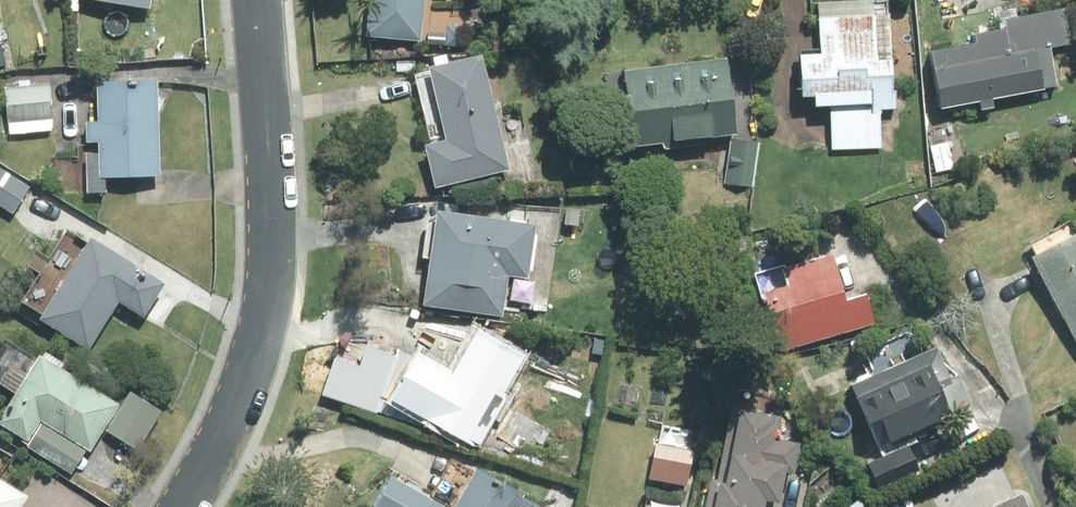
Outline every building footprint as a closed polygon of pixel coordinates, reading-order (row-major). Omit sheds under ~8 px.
[(155,10),(157,0),(94,0),(155,10)] [(373,33),(429,36),(433,0),(377,0),(373,33)] [(993,22),(997,33),(963,42),(965,49),(917,62),(933,121),(1053,90),(1044,55),(1072,47),(1061,4),(993,22)] [(827,156),(876,154),(875,113),(888,113),(885,7),(808,9),(809,62),(788,63),(789,105),(804,105),(804,112),(826,111),(827,156)] [(496,52),(436,62),(450,136),(435,139),(441,177),(516,164),(496,52)] [(740,53),(626,70),(637,146),(751,130),(740,53)] [(104,119),(92,120),(92,140),(107,140),(107,149),(92,149),(92,191),(113,190),(113,176),(166,176),(165,76),(104,76),(104,119)] [(58,78),(10,82),(13,132),(62,129),(58,78)] [(759,140),(732,136),(725,179),(752,184),(759,140)] [(0,161),(0,202),(18,214),(37,185),(0,161)] [(429,305),(504,317),(511,273),(535,277),(543,223),(445,207),(429,305)] [(886,313),(854,229),(824,241),(834,267),(772,291),(795,348),(886,313)] [(173,280),(100,234),(85,259),(63,245),(25,305),(94,348),(125,299),(151,315),(173,280)] [(1070,236),(1017,269),(1075,360),(1075,246),(1070,236)] [(333,311),(333,338),(390,338),(390,311),(333,311)] [(533,350),(486,323),(458,370),(449,365),(425,407),(481,439),(533,350)] [(51,350),(42,364),(12,344),(0,362),(0,377),(23,392),(2,423),(80,475),(111,430),(140,450),(168,408),(138,388),(129,402),(51,350)] [(963,414),(933,349),(852,385),(882,450),(963,414)] [(807,439),(789,433),(794,418),(756,406),(722,506),(777,506),(781,496),(787,499),(807,439)] [(686,487),(707,433),(669,418),(648,472),(686,487)] [(915,446),(869,461),(879,490),(925,475),(915,446)] [(550,505),(456,451),(432,492),(400,473),(380,506),(549,506),(550,505)] [(37,492),(0,468),(0,506),(27,506),(37,492)] [(1038,490),(993,506),(1044,506),(1038,490)] [(866,495),(849,506),(874,506),(866,495)]
